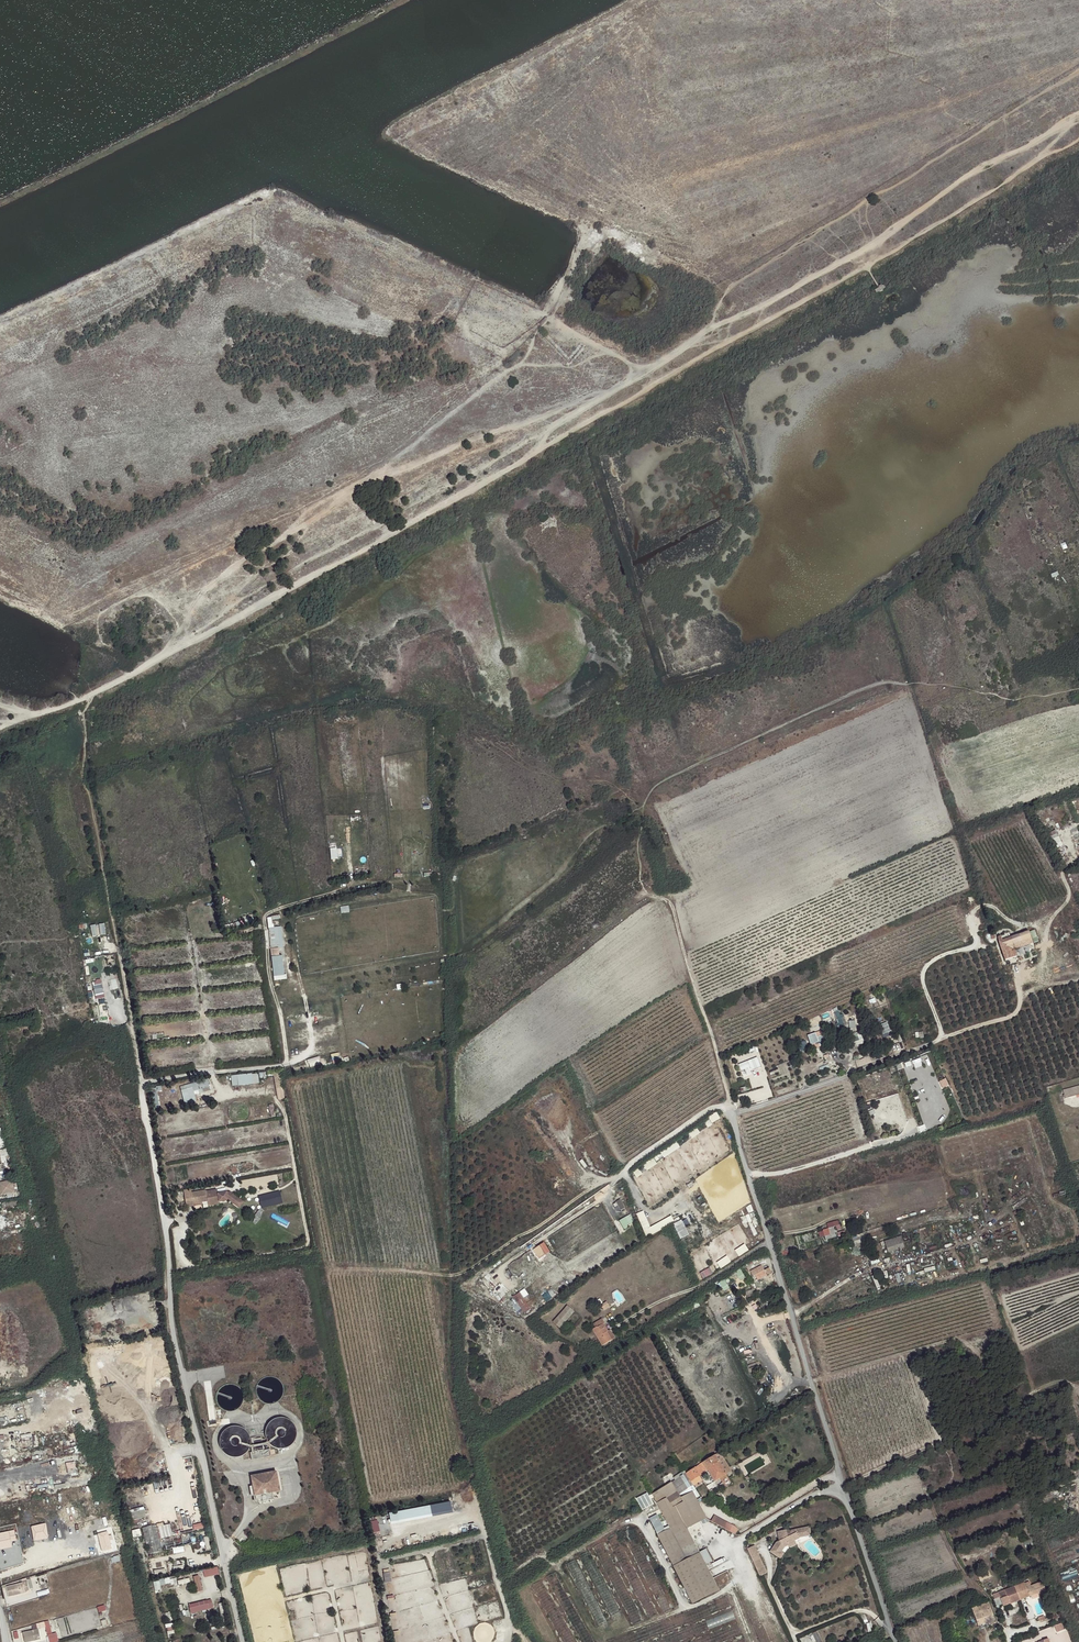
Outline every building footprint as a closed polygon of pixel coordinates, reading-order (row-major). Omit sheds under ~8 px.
[(1056,848),(1064,844),(1056,829),(1049,832),(1056,848)] [(271,949),(273,971),(283,970),(281,955),(275,956),(274,948),(283,947),(281,927),(277,927),(276,923),(270,924),(272,948),(271,949)] [(999,943),(1006,961),(1017,957),(1015,951),(1033,944),(1029,933),(999,943)] [(840,1027),(846,1025),(841,1009),(835,1011),(840,1027)] [(849,1021),(850,1029),(859,1028),(858,1019),(849,1021)] [(880,1023),(883,1037),(891,1035),(888,1021),(880,1023)] [(820,1041),(812,1044),(814,1049),(830,1042),(824,1029),(817,1032),(820,1041)] [(855,1045),(865,1041),(861,1030),(851,1033),(855,1045)] [(811,1044),(819,1041),(816,1032),(808,1034),(811,1044)] [(308,1059),(310,1066),(321,1063),(318,1055),(308,1059)] [(742,1072),(761,1065),(758,1057),(739,1063),(742,1072)] [(260,1083),(259,1072),(232,1074),(232,1085),(260,1083)] [(284,1098),(283,1076),(276,1076),(277,1099),(284,1098)] [(943,1088),(950,1085),(946,1077),(940,1080),(943,1088)] [(207,1079),(180,1086),(184,1101),(204,1096),(202,1089),(209,1087),(207,1079)] [(1062,1090),(1065,1099),(1078,1095),(1078,1086),(1062,1090)] [(928,1107),(921,1110),(923,1116),(929,1114),(928,1107)] [(718,1112),(709,1115),(712,1122),(721,1118),(718,1112)] [(648,1169),(657,1163),(653,1157),(644,1163),(648,1169)] [(0,1182),(0,1192),(0,1195),(15,1193),(14,1180),(0,1182)] [(190,1189),(183,1190),(185,1202),(192,1201),(193,1204),(202,1202),(207,1201),(208,1204),(219,1202),(228,1200),(227,1192),(217,1194),(216,1189),(205,1191),(205,1190),(191,1193),(190,1189)] [(227,1192),(228,1200),(239,1208),(244,1202),(229,1191),(227,1192)] [(261,1207),(283,1203),(281,1191),(259,1194),(261,1207)] [(622,1198),(617,1201),(621,1210),(626,1207),(622,1198)] [(620,1219),(624,1227),(635,1222),(631,1214),(620,1219)] [(841,1219),(828,1222),(829,1228),(819,1230),(820,1236),(825,1236),(826,1239),(837,1237),(836,1231),(843,1230),(841,1219)] [(863,1233),(852,1236),(855,1248),(856,1247),(857,1250),(860,1249),(859,1246),(866,1244),(863,1233)] [(546,1242),(534,1248),(539,1258),(551,1252),(546,1242)] [(745,1243),(736,1249),(740,1256),(749,1249),(745,1243)] [(717,1261),(721,1268),(732,1261),(728,1254),(717,1261)] [(711,1267),(701,1271),(703,1277),(713,1274),(711,1267)] [(736,1271),(741,1280),(746,1276),(741,1268),(736,1271)] [(763,1271),(755,1275),(758,1279),(767,1274),(764,1270),(763,1271)] [(725,1290),(730,1287),(725,1279),(720,1282),(725,1290)] [(509,1299),(517,1311),(522,1308),(525,1313),(532,1308),(525,1297),(529,1294),(525,1288),(509,1299)] [(604,1310),(610,1306),(607,1302),(601,1305),(604,1310)] [(568,1305),(553,1322),(560,1328),(574,1311),(568,1305)] [(607,1331),(608,1331),(604,1323),(605,1323),(602,1318),(593,1324),(595,1327),(593,1329),(603,1345),(612,1340),(607,1331)] [(755,1358),(747,1358),(748,1369),(756,1368),(755,1358)] [(705,1436),(698,1441),(701,1443),(702,1442),(704,1445),(706,1443),(704,1440),(707,1439),(705,1436)] [(252,1461),(271,1457),(269,1450),(264,1451),(263,1445),(255,1446),(256,1452),(251,1454),(252,1461)] [(715,1456),(726,1475),(731,1472),(732,1471),(720,1453),(715,1456)] [(715,1482),(726,1475),(715,1456),(686,1474),(693,1485),(702,1480),(699,1476),(707,1470),(715,1482)] [(76,1461),(66,1462),(67,1473),(76,1472),(76,1461)] [(671,1482),(652,1494),(658,1504),(660,1509),(670,1524),(698,1506),(696,1501),(695,1498),(697,1497),(699,1497),(699,1496),(697,1494),(694,1489),(692,1486),(685,1474),(684,1471),(682,1472),(681,1470),(678,1473),(679,1474),(677,1475),(679,1478),(675,1480),(673,1478),(670,1480),(671,1482)] [(191,1472),(191,1480),(187,1480),(188,1486),(198,1485),(197,1472),(191,1472)] [(264,1502),(273,1501),(271,1493),(281,1492),(277,1472),(252,1477),(257,1504),(258,1504),(258,1505),(259,1505),(259,1506),(260,1506),(261,1506),(262,1506),(263,1506),(263,1505),(264,1505),(264,1504),(265,1504),(265,1503),(264,1503),(264,1502)] [(729,1479),(726,1475),(715,1482),(715,1483),(718,1486),(722,1483),(725,1487),(732,1484),(729,1479)] [(693,1485),(695,1489),(704,1483),(702,1480),(693,1485)] [(651,1499),(640,1506),(644,1511),(655,1504),(651,1499)] [(451,1502),(389,1512),(391,1523),(453,1513),(451,1502)] [(194,1503),(152,1512),(153,1516),(195,1507),(194,1503)] [(660,1509),(648,1515),(662,1544),(678,1574),(692,1603),(719,1590),(705,1563),(711,1560),(706,1550),(700,1553),(687,1529),(706,1519),(698,1506),(670,1524),(660,1509)] [(151,1514),(130,1519),(130,1523),(152,1518),(151,1514)] [(728,1532),(731,1526),(713,1517),(710,1522),(728,1532)] [(373,1532),(380,1531),(377,1519),(370,1521),(373,1532)] [(171,1522),(143,1528),(149,1553),(163,1550),(160,1538),(174,1535),(171,1522)] [(47,1523),(32,1524),(33,1539),(48,1538),(47,1523)] [(728,1532),(734,1535),(737,1530),(731,1526),(728,1532)] [(776,1543),(770,1552),(781,1559),(784,1553),(781,1552),(784,1547),(788,1546),(789,1549),(796,1545),(794,1541),(799,1539),(799,1538),(805,1537),(804,1528),(790,1531),(790,1533),(787,1534),(786,1530),(777,1532),(779,1542),(776,1543)] [(17,1539),(15,1529),(0,1532),(0,1549),(13,1546),(12,1541),(17,1539)] [(140,1529),(132,1531),(133,1537),(141,1535),(140,1529)] [(107,1531),(97,1534),(103,1551),(113,1548),(107,1531)] [(753,1563),(759,1559),(753,1547),(747,1550),(753,1563)] [(114,1558),(111,1558),(112,1563),(114,1563),(115,1566),(119,1565),(118,1562),(120,1561),(119,1555),(113,1557),(114,1558)] [(753,1563),(760,1577),(767,1574),(760,1559),(759,1559),(753,1563)] [(203,1569),(205,1577),(220,1573),(218,1566),(203,1569)] [(1061,1572),(1064,1581),(1078,1576),(1078,1574),(1077,1567),(1061,1572)] [(988,1572),(978,1576),(980,1580),(990,1576),(988,1572)] [(199,1574),(193,1576),(197,1592),(204,1590),(199,1574)] [(161,1585),(166,1583),(164,1578),(154,1581),(156,1590),(162,1588),(161,1585)] [(6,1587),(8,1597),(25,1593),(29,1590),(27,1579),(22,1581),(22,1582),(6,1587)] [(1024,1583),(1015,1586),(1020,1600),(1031,1595),(1037,1593),(1038,1595),(1046,1592),(1042,1581),(1031,1586),(1029,1581),(1025,1583),(1024,1583)] [(1020,1600),(1015,1586),(993,1595),(994,1599),(1000,1597),(1003,1605),(1004,1606),(1020,1600)] [(1000,1597),(994,1599),(993,1600),(996,1607),(1003,1605),(1000,1597)] [(212,1598),(189,1604),(191,1613),(215,1607),(212,1598)] [(989,1603),(981,1605),(987,1622),(995,1619),(989,1603)] [(987,1622),(981,1605),(972,1608),(978,1625),(987,1622)] [(733,1610),(706,1619),(709,1627),(736,1618),(733,1610)] [(46,1627),(44,1622),(32,1625),(33,1630),(38,1629),(46,1627)] [(40,1639),(38,1629),(33,1630),(23,1632),(25,1641),(26,1641),(40,1639)] [(818,1631),(814,1633),(814,1634),(818,1641),(823,1641),(818,1631)] [(59,1641),(56,1633),(51,1634),(48,1635),(47,1635),(48,1636),(49,1640),(49,1641),(57,1641),(59,1641)]
